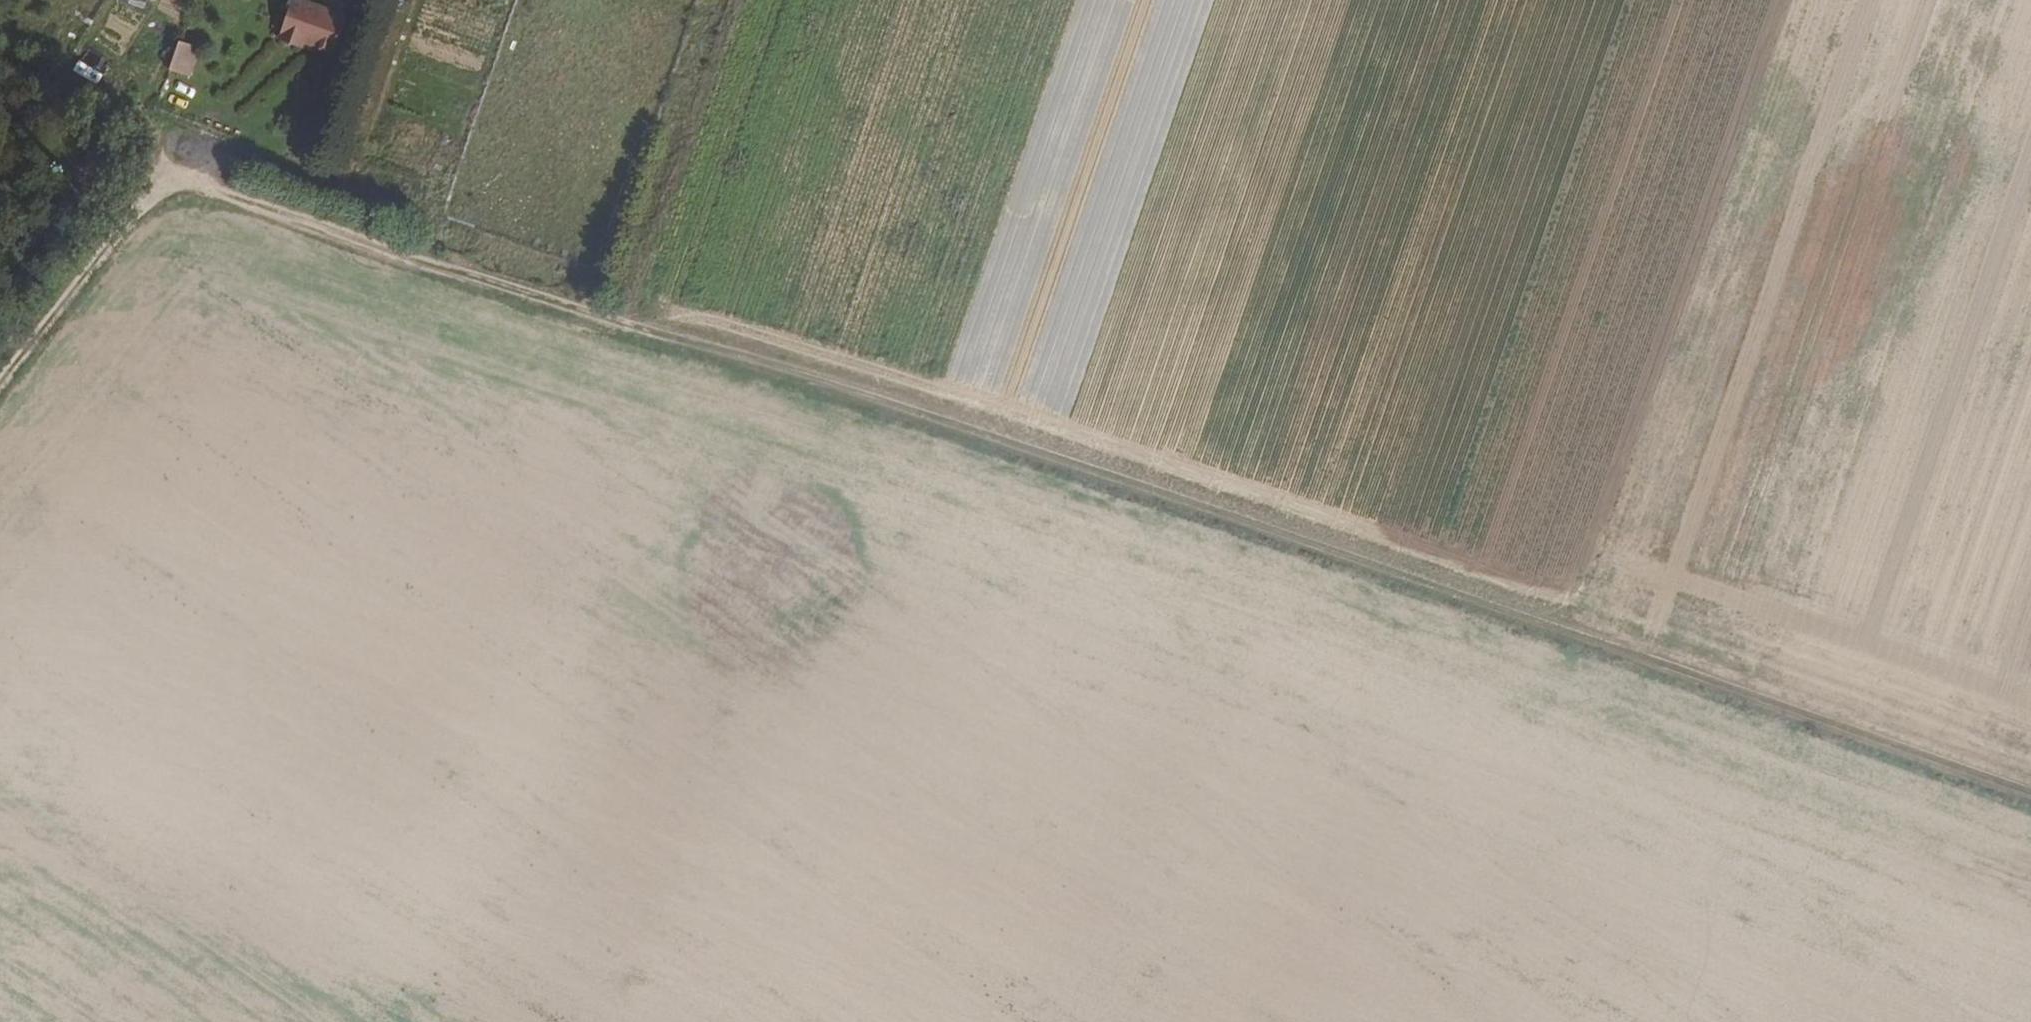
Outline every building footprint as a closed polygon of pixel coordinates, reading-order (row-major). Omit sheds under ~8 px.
[(349,14),(306,0),(292,0),(280,35),(279,35),(277,39),(303,48),(305,45),(335,55),(349,14)] [(201,49),(179,41),(168,70),(190,78),(201,49)] [(77,71),(100,84),(113,61),(90,48),(77,71)]
